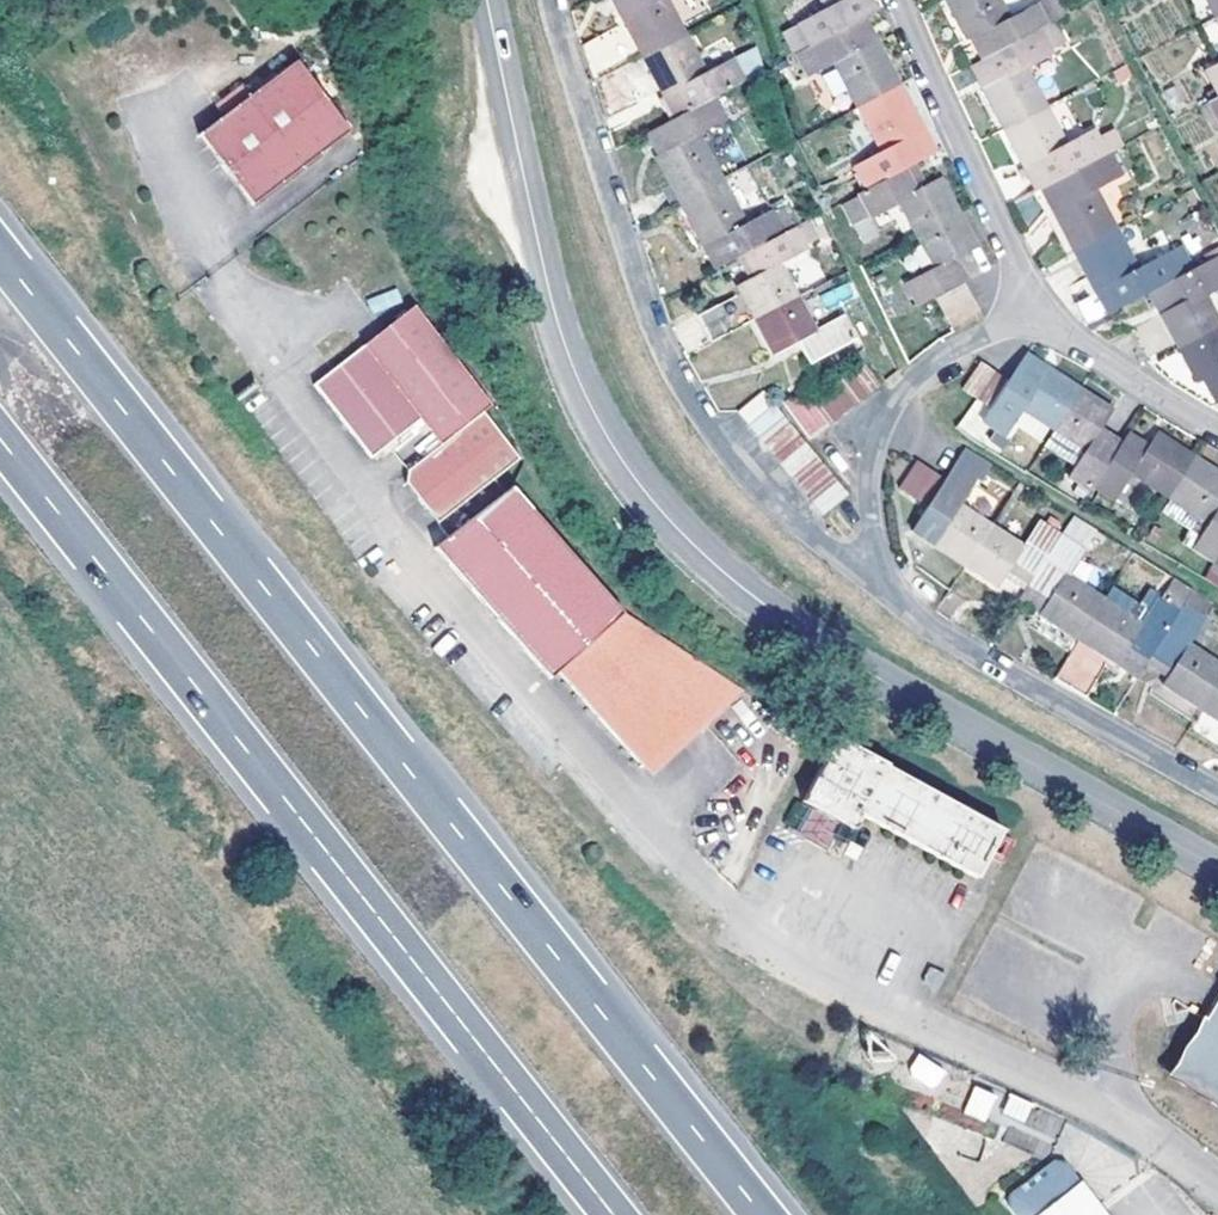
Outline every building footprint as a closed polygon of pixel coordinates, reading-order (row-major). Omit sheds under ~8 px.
[(580,36),(590,69),(621,55),(640,44),(682,21),(670,0),(624,0),(619,3),(623,12),(580,36)] [(795,14),(807,35),(855,11),(862,7),(858,0),(820,0),(795,14)] [(982,47),(1052,11),(1066,4),(1064,0),(1019,0),(1005,8),(1001,0),(948,0),(962,28),(971,24),(982,47)] [(807,35),(792,43),(803,67),(831,50),(855,97),(897,75),(872,30),(867,33),(855,11),(807,35)] [(999,119),(1043,96),(1021,55),(1049,40),(1047,36),(1061,27),(1052,11),(982,47),(994,70),(979,78),(999,119)] [(703,61),(691,39),(682,21),(640,44),(659,86),(656,89),(668,109),(710,87),(725,79),(760,61),(754,40),(744,45),(732,50),(729,49),(712,57),(703,61)] [(744,45),(754,40),(749,23),(737,26),(744,45)] [(962,28),(973,52),(982,47),(971,24),(962,28)] [(700,35),(691,39),(703,61),(712,57),(700,35)] [(973,52),(966,56),(979,78),(994,70),(982,47),(973,52)] [(1129,67),(1122,54),(1110,62),(1116,74),(1129,67)] [(621,55),(590,69),(602,110),(638,91),(621,55)] [(1206,63),(1217,85),(1217,84),(1217,57),(1206,63)] [(831,98),(846,93),(836,69),(822,74),(831,98)] [(293,73),(196,143),(248,213),(346,141),(293,73)] [(855,97),(879,142),(851,157),(863,179),(900,159),(915,151),(932,141),(897,75),(855,97)] [(736,99),(725,79),(710,87),(721,108),(736,99)] [(1206,91),(1217,113),(1217,84),(1217,85),(1206,91)] [(653,146),(678,190),(717,169),(693,123),(721,108),(710,87),(668,109),(648,120),(659,142),(653,146)] [(1206,91),(1195,96),(1207,118),(1217,113),(1206,91)] [(1036,151),(1048,172),(1052,170),(1106,142),(1117,137),(1107,120),(1094,126),(1091,122),(1063,136),(1043,96),(999,119),(1020,159),(1036,151)] [(659,142),(648,120),(639,125),(651,147),(653,146),(659,142)] [(1062,245),(1111,219),(1090,178),(1118,164),(1106,142),(1052,170),(1065,191),(1042,201),(1062,245)] [(915,151),(900,159),(912,180),(926,173),(915,151)] [(1020,159),(1030,180),(1048,172),(1036,151),(1020,159)] [(896,189),(914,223),(954,202),(937,167),(926,173),(912,180),(900,159),(863,179),(838,192),(848,211),(861,204),(867,204),(896,189)] [(732,248),(796,213),(786,196),(773,204),(771,200),(743,215),(717,169),(678,190),(701,237),(709,233),(720,254),(732,248)] [(1048,172),(1030,180),(1042,201),(1065,191),(1052,170),(1048,172)] [(1032,192),(1014,200),(1024,224),(1042,216),(1032,192)] [(972,235),(954,202),(914,223),(931,257),(903,273),(914,294),(960,269),(948,248),(972,235)] [(744,269),(735,275),(738,281),(694,303),(709,331),(753,309),(793,287),(775,253),(802,238),(803,232),(815,226),(806,208),(796,213),(732,248),(744,269)] [(1107,275),(1118,296),(1144,283),(1183,263),(1178,255),(1171,244),(1163,249),(1161,247),(1134,261),(1111,219),(1062,245),(1084,286),(1107,275)] [(712,258),(720,254),(709,233),(701,237),(712,258)] [(1183,263),(1144,283),(1154,303),(1125,319),(1142,354),(1154,349),(1216,316),(1199,283),(1217,273),(1217,244),(1183,263)] [(940,303),(968,285),(962,272),(932,289),(940,303)] [(1084,286),(1095,308),(1118,296),(1107,275),(1084,286)] [(817,296),(824,311),(856,297),(849,281),(817,296)] [(968,285),(940,303),(947,316),(977,301),(968,285)] [(769,342),(794,329),(806,351),(851,327),(840,306),(811,320),(793,287),(753,309),(769,342)] [(437,448),(482,413),(488,408),(410,309),(310,387),(367,460),(417,421),(437,448)] [(1206,397),(1217,390),(1217,319),(1216,316),(1154,349),(1165,372),(1206,397)] [(1022,344),(1001,376),(980,411),(999,425),(1018,397),(1050,417),(1075,378),(1022,344)] [(843,358),(863,383),(877,372),(858,347),(843,358)] [(971,390),(991,361),(977,351),(957,378),(971,390)] [(863,383),(843,358),(831,368),(851,393),(863,383)] [(991,361),(971,390),(984,397),(999,375),(1002,369),(991,361)] [(851,393),(831,368),(818,378),(837,404),(851,393)] [(805,388),(824,414),(837,404),(818,378),(805,388)] [(1087,478),(1114,436),(1092,422),(1106,400),(1075,378),(1050,417),(1082,439),(1065,465),(1087,478)] [(744,413),(771,393),(759,380),(733,399),(744,413)] [(824,414),(805,388),(800,383),(783,397),(807,426),(824,414)] [(756,426),(780,405),(771,393),(744,413),(756,426)] [(765,439),(790,418),(780,405),(756,426),(765,439)] [(519,460),(482,413),(437,448),(405,473),(403,486),(434,523),(519,460)] [(790,418),(765,439),(775,451),(801,430),(790,418)] [(1190,447),(1152,423),(1143,437),(1123,424),(1114,436),(1087,478),(1108,491),(1128,463),(1165,486),(1166,484),(1190,447)] [(801,430),(775,451),(786,464),(812,443),(801,430)] [(960,437),(940,467),(923,493),(923,496),(908,517),(930,532),(962,554),(987,516),(956,494),(970,471),(976,474),(990,455),(960,437)] [(796,477),(822,456),(812,443),(786,464),(796,477)] [(1217,534),(1217,466),(1190,447),(1166,484),(1165,486),(1204,512),(1187,537),(1207,551),(1217,534)] [(913,450),(897,476),(910,485),(927,459),(913,450)] [(822,456),(796,477),(807,489),(832,468),(822,456)] [(927,459),(910,485),(923,493),(940,467),(927,459)] [(832,468),(807,489),(817,502),(843,482),(832,468)] [(1178,530),(1187,537),(1204,512),(1165,486),(1160,496),(1187,516),(1178,530)] [(621,618),(509,487),(435,550),(546,681),(552,676),(621,618)] [(1020,579),(1013,590),(1073,628),(1099,589),(1059,564),(1077,538),(1090,518),(1069,503),(1057,524),(1020,579)] [(987,516),(962,554),(994,574),(999,567),(1020,579),(1057,524),(1037,509),(1019,536),(987,516)] [(1207,551),(1202,558),(1217,569),(1217,534),(1207,551)] [(1136,613),(1099,589),(1073,628),(1048,666),(1073,681),(1097,643),(1104,647),(1111,653),(1113,650),(1133,663),(1140,652),(1146,645),(1187,581),(1172,570),(1160,588),(1155,586),(1136,613)] [(1132,595),(1105,580),(1099,589),(1136,613),(1155,586),(1143,579),(1132,595)] [(1146,645),(1168,658),(1158,673),(1196,699),(1217,665),(1217,656),(1183,635),(1199,607),(1195,603),(1202,591),(1187,581),(1146,645)] [(588,714),(647,779),(745,692),(625,616),(621,618),(552,676),(588,714)] [(1072,682),(1078,687),(1104,647),(1097,643),(1073,681),(1072,682)] [(1196,699),(1217,713),(1217,665),(1196,699)] [(823,825),(840,834),(848,819),(968,885),(997,833),(830,741),(792,809),(807,817),(823,825)] [(823,825),(807,817),(796,837),(828,855),(840,834),(823,825)] [(1207,1027),(1202,1025),(1169,1083),(1217,1114),(1217,1006),(1207,1027)] [(933,1090),(947,1071),(919,1053),(906,1072),(933,1090)] [(963,1114),(987,1122),(997,1093),(973,1085),(963,1114)] [(1002,1142),(1049,1157),(1063,1112),(1008,1095),(1002,1115),(1010,1117),(1002,1142)] [(1077,1183),(1064,1167),(1058,1164),(1010,1199),(1011,1205),(1019,1214),(1034,1214),(1077,1183)] [(1079,1182),(1077,1183),(1034,1214),(1105,1214),(1079,1182)]
